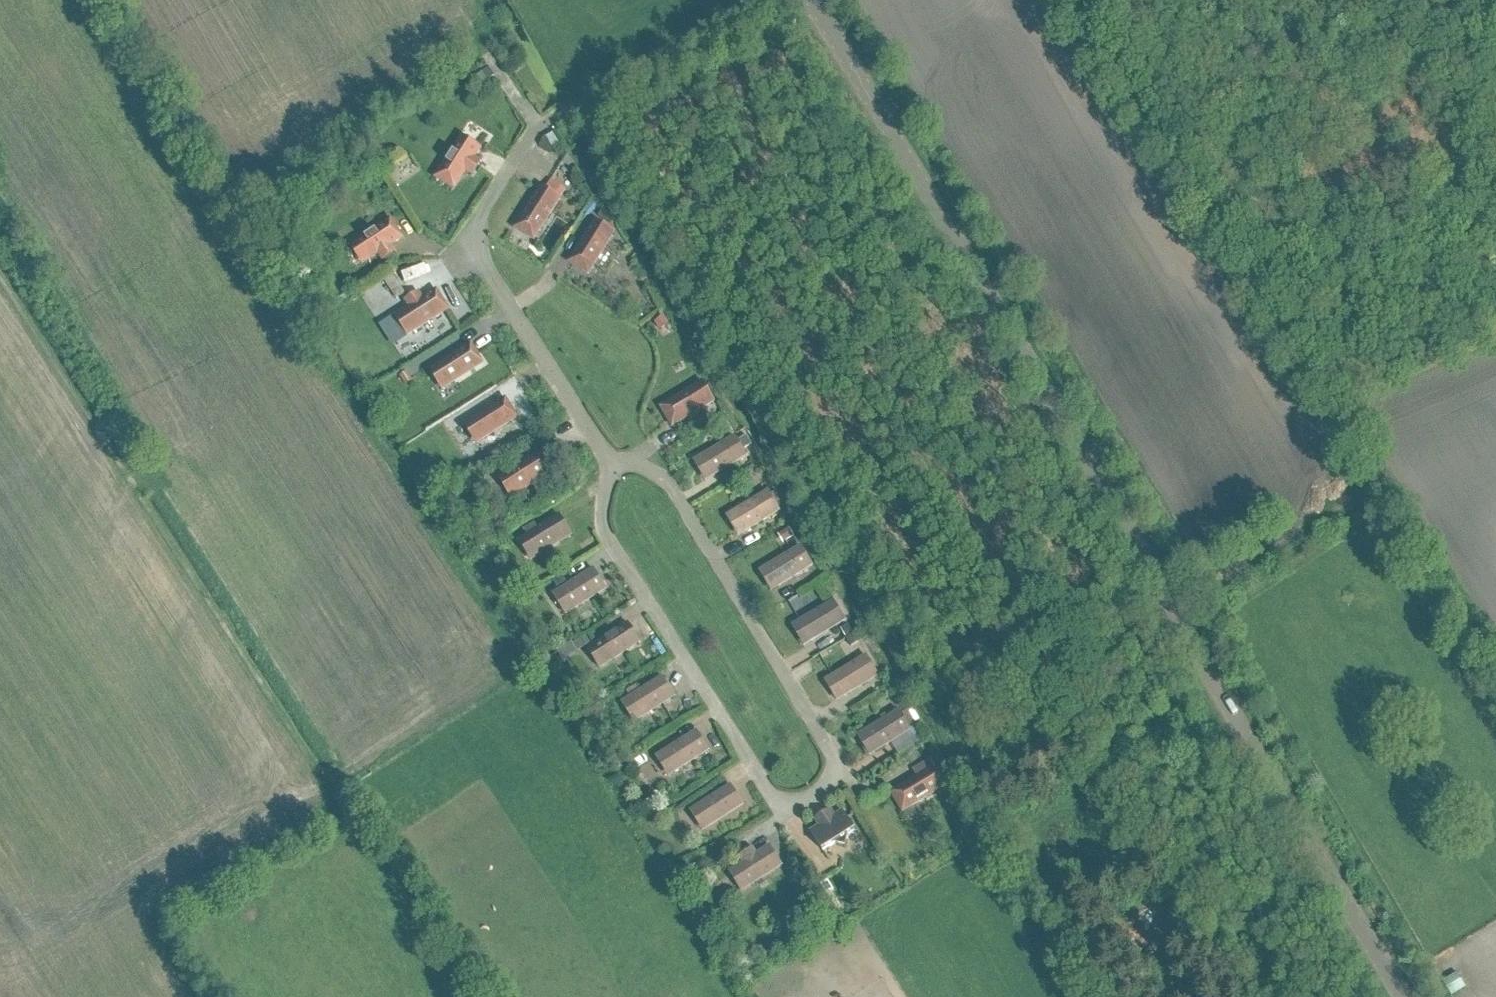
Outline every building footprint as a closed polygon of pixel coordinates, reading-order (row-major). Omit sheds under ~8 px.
[(548,136),(554,146),(562,142),(556,132),(548,136)] [(480,148),(463,137),(441,171),(459,182),(466,171),(473,176),(478,168),(471,164),(480,148)] [(521,222),(539,233),(560,199),(542,188),(521,222)] [(368,261),(378,255),(382,262),(391,256),(387,249),(402,239),(390,221),(357,243),(368,261)] [(614,233),(596,222),(575,256),(593,267),(614,233)] [(387,275),(404,290),(411,282),(395,267),(387,275)] [(403,302),(409,310),(403,314),(414,332),(448,310),(436,293),(418,304),(413,296),(403,302)] [(482,364),(471,347),(437,368),(448,386),(482,364)] [(670,404),(680,422),(715,402),(704,384),(670,404)] [(505,401),(472,422),(483,440),(516,418),(505,401)] [(702,459),(713,477),(747,457),(744,452),(739,443),(736,438),(702,459)] [(747,439),(739,443),(744,452),(752,448),(747,439)] [(540,455),(506,476),(517,494),(551,472),(540,455)] [(769,493),(735,514),(746,532),(780,511),(769,493)] [(526,539),(537,556),(572,535),(561,517),(526,539)] [(802,548),(767,569),(778,587),(813,566),(802,548)] [(572,610),(606,589),(595,571),(561,593),(572,610)] [(561,576),(553,581),(558,589),(566,584),(561,576)] [(845,621),(834,603),(800,624),(811,642),(845,621)] [(640,643),(629,625),(595,647),(606,664),(640,643)] [(848,626),(841,631),(846,639),(847,639),(854,635),(848,626)] [(847,639),(846,639),(851,647),(858,643),(854,635),(847,639)] [(587,637),(574,646),(579,653),(591,644),(587,637)] [(833,679),(844,697),(878,676),(867,658),(833,679)] [(640,718),(675,697),(664,679),(629,701),(640,718)] [(866,733),(877,752),(911,731),(900,713),(866,733)] [(709,751),(698,733),(664,755),(675,772),(709,751)] [(944,787),(933,769),(899,789),(910,808),(944,787)] [(743,805),(732,787),(698,809),(709,827),(743,805)] [(848,836),(855,832),(843,813),(811,834),(823,852),(836,844),(845,846),(848,836)] [(739,858),(743,865),(736,870),(748,888),(782,865),(771,848),(758,856),(753,848),(739,858)] [(828,882),(821,887),(827,896),(834,892),(828,882)]
